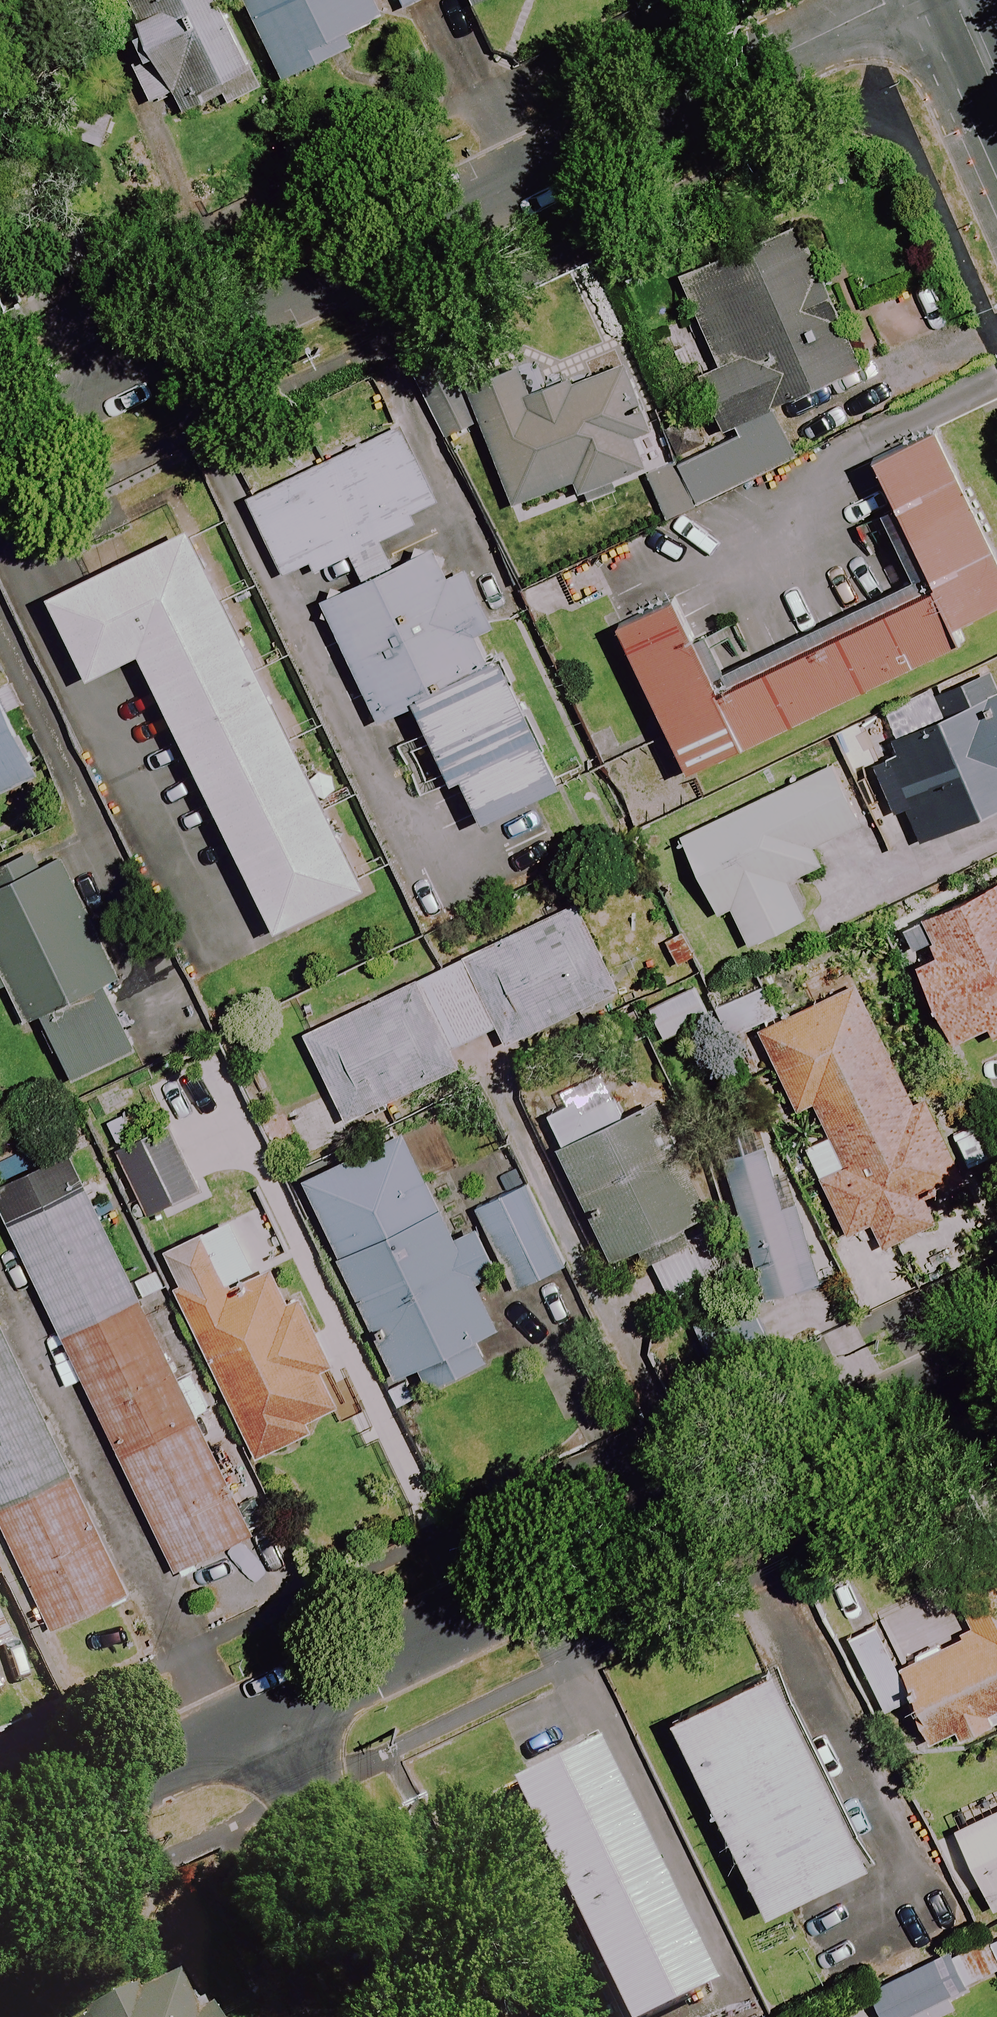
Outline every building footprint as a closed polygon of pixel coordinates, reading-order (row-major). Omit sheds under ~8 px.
[(138,12),(130,15),(178,118),(212,102),(207,91),(248,72),(215,0),(132,0),(138,12)] [(283,81),(350,48),(344,36),(380,18),(371,0),(244,0),(283,81)] [(400,10),(423,0),(396,0),(400,10)] [(770,408),(853,372),(830,319),(839,315),(818,270),(808,274),(787,226),(674,276),(716,370),(696,379),(724,442),(675,463),(693,504),(793,460),(770,408)] [(647,433),(622,363),(525,397),(515,370),(467,387),(508,507),(573,484),(576,494),(643,470),(632,439),(647,433)] [(949,626),(996,603),(996,552),(933,424),(866,458),(928,583),(949,626)] [(389,568),(376,542),(413,525),(409,517),(435,504),(398,426),(243,499),(280,577),(304,565),(308,574),(347,555),(360,583),(319,602),(376,724),(413,706),(449,784),(459,779),(479,823),(558,787),(497,655),(485,661),(473,636),(490,627),(463,570),(445,579),(431,549),(389,568)] [(363,888),(188,529),(46,598),(86,680),(138,655),(273,932),(363,888)] [(949,626),(928,583),(721,686),(673,590),(610,621),(686,774),(956,640),(949,626)] [(981,674),(930,697),(940,719),(888,742),(891,748),(869,757),(894,813),(902,809),(917,844),(996,809),(996,690),(990,694),(981,674)] [(0,706),(0,791),(33,775),(0,706)] [(783,882),(818,866),(810,849),(859,826),(831,766),(679,838),(716,916),(728,910),(745,947),(801,921),(783,882)] [(0,860),(0,986),(2,985),(21,1025),(37,1017),(65,1076),(137,1041),(40,841),(0,860)] [(891,923),(950,1049),(996,1028),(996,874),(891,923)] [(616,993),(572,902),(301,1033),(345,1124),(457,1070),(448,1050),(494,1028),(503,1047),(616,993)] [(921,1199),(957,1180),(918,1104),(912,1107),(839,963),(800,983),(811,1005),(756,1033),(796,1112),(811,1104),(844,1167),(816,1181),(845,1237),(868,1225),(883,1254),(935,1227),(921,1199)] [(773,1016),(759,987),(712,1010),(726,1038),(773,1016)] [(706,1017),(692,991),(660,1008),(673,1033),(706,1017)] [(688,1225),(708,1216),(657,1100),(619,1117),(599,1072),(549,1093),(556,1108),(542,1114),(558,1148),(551,1151),(604,1262),(640,1246),(669,1309),(716,1288),(688,1225)] [(768,1296),(824,1280),(791,1167),(775,1171),(759,1118),(719,1129),(768,1296)] [(196,1193),(166,1128),(115,1151),(144,1216),(196,1193)] [(501,1271),(509,1291),(556,1270),(520,1189),(473,1210),(480,1225),(451,1238),(401,1137),(303,1182),(393,1379),(407,1372),(417,1394),(440,1383),(485,1363),(474,1338),(495,1328),(473,1284),(501,1271)] [(166,1290),(156,1267),(128,1280),(66,1153),(0,1185),(0,1214),(173,1573),(264,1529),(217,1431),(204,1438),(193,1416),(209,1409),(191,1371),(175,1379),(139,1303),(166,1290)] [(173,1288),(254,1459),(312,1431),(307,1421),(338,1406),(317,1364),(325,1360),(295,1298),(285,1302),(268,1267),(252,1274),(240,1249),(227,1222),(166,1251),(182,1284),(173,1288)] [(0,1332),(0,1525),(50,1630),(126,1593),(0,1332)] [(951,1595),(968,1638),(898,1665),(929,1745),(952,1736),(955,1742),(996,1726),(996,1718),(994,1709),(996,1708),(996,1577),(951,1595)] [(764,1912),(863,1865),(846,1829),(858,1823),(782,1663),(671,1716),(764,1912)] [(712,1990),(592,1745),(503,1788),(615,2016),(657,2016),(712,1990)] [(952,1831),(990,1911),(996,1908),(996,1809),(952,1831)] [(867,2008),(872,2016),(912,2016),(995,1973),(996,1977),(996,1939),(867,2008)] [(167,1974),(84,2016),(190,2016),(167,1974)]
